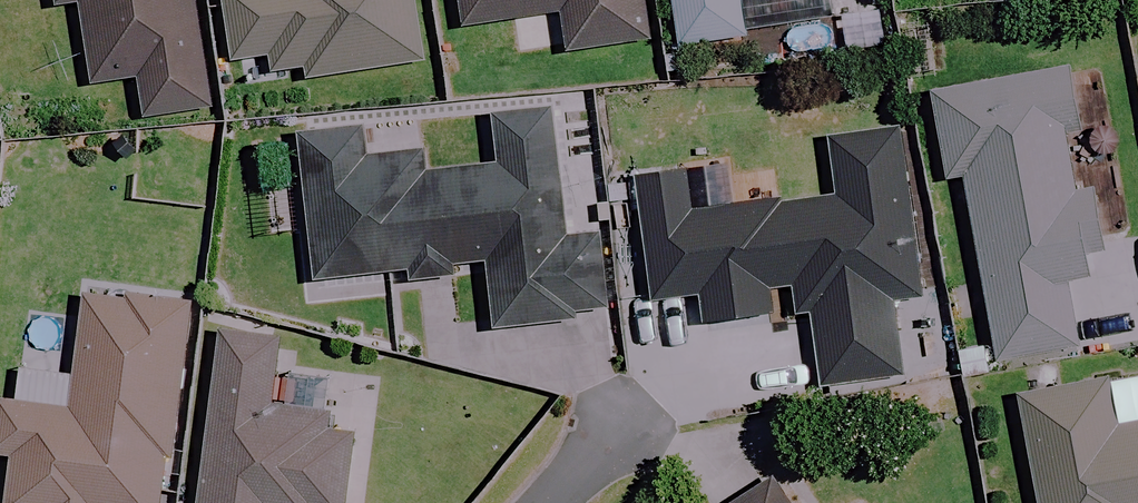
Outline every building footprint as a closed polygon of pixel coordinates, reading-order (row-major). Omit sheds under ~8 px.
[(201,0),(62,0),(63,8),(87,5),(98,85),(144,78),(150,121),(217,111),(201,0)] [(274,75),(310,71),(312,85),(428,71),(419,0),(230,0),(240,87),(275,83),(274,75)] [(649,0),(467,0),(471,27),(565,13),(571,52),(654,40),(649,0)] [(684,45),(748,36),(744,5),(779,0),(677,0),(684,45)] [(1085,134),(1074,70),(938,93),(953,181),(972,178),(1004,360),(1084,346),(1073,281),(1112,274),(1097,186),(1082,189),(1073,136),(1085,134)] [(320,281),(408,274),(409,286),(464,281),(463,269),(493,267),(498,329),(620,319),(613,237),(571,240),(561,114),(498,119),(502,163),(433,169),(432,155),(374,159),(372,131),(308,136),(320,281)] [(927,300),(906,133),(835,142),(842,198),(740,210),(735,168),(643,179),(658,305),(705,299),(709,331),(814,318),(823,385),(907,374),(898,304),(927,300)] [(10,502),(164,502),(196,310),(93,293),(73,412),(9,402),(0,454),(18,456),(10,502)] [(228,334),(205,502),(349,502),(358,436),(329,432),(331,416),(277,409),(286,342),(228,334)] [(1128,425),(1119,382),(1024,401),(1045,502),(1137,502),(1137,423),(1128,425)] [(783,480),(748,502),(798,502),(783,480)]
